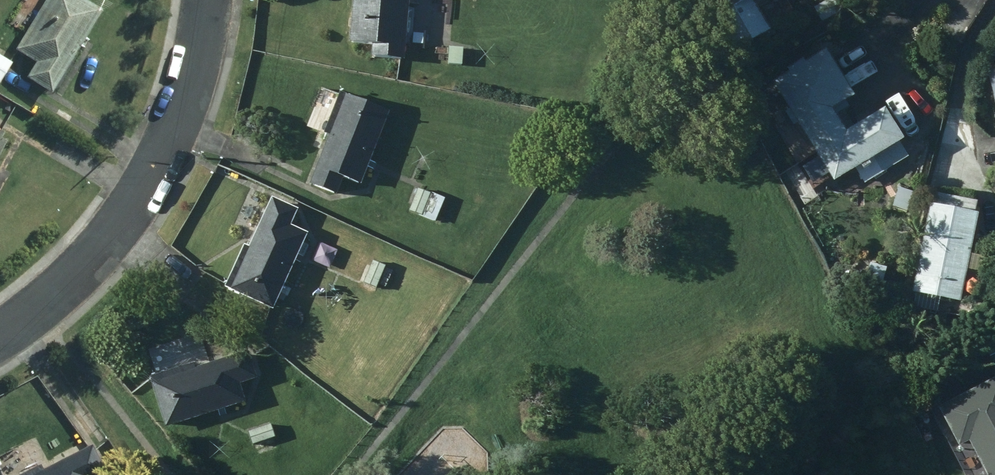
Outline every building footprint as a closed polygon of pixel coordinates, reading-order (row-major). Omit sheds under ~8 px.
[(99,10),(82,0),(44,0),(13,50),(33,63),(23,79),(48,93),(99,10)] [(409,0),(353,0),(350,46),(372,48),(371,59),(404,62),(409,0)] [(734,54),(771,34),(757,8),(772,0),(703,0),(734,54)] [(833,186),(904,143),(885,111),(847,135),(833,112),(854,99),(825,49),(772,82),(784,103),(765,114),(812,193),(831,181),(833,186)] [(8,64),(0,58),(0,77),(8,64)] [(987,74),(994,106),(994,72),(987,74)] [(360,187),(390,114),(339,93),(323,134),(330,137),(310,186),(337,197),(344,181),(360,187)] [(418,186),(405,212),(434,227),(437,220),(448,225),(458,206),(418,186)] [(933,195),(910,311),(961,322),(985,309),(994,268),(994,265),(971,259),(980,218),(975,217),(978,204),(933,195)] [(273,313),(308,235),(290,227),(298,210),(272,199),(249,250),(243,247),(224,290),(273,313)] [(375,290),(385,268),(372,262),(363,284),(375,290)] [(149,378),(166,429),(245,403),(239,385),(256,379),(247,352),(195,369),(194,364),(149,378)] [(926,415),(956,474),(994,474),(994,394),(990,383),(926,415)] [(275,440),(270,425),(247,432),(252,447),(275,440)] [(101,472),(88,447),(39,471),(36,465),(17,474),(95,474),(101,472)]
